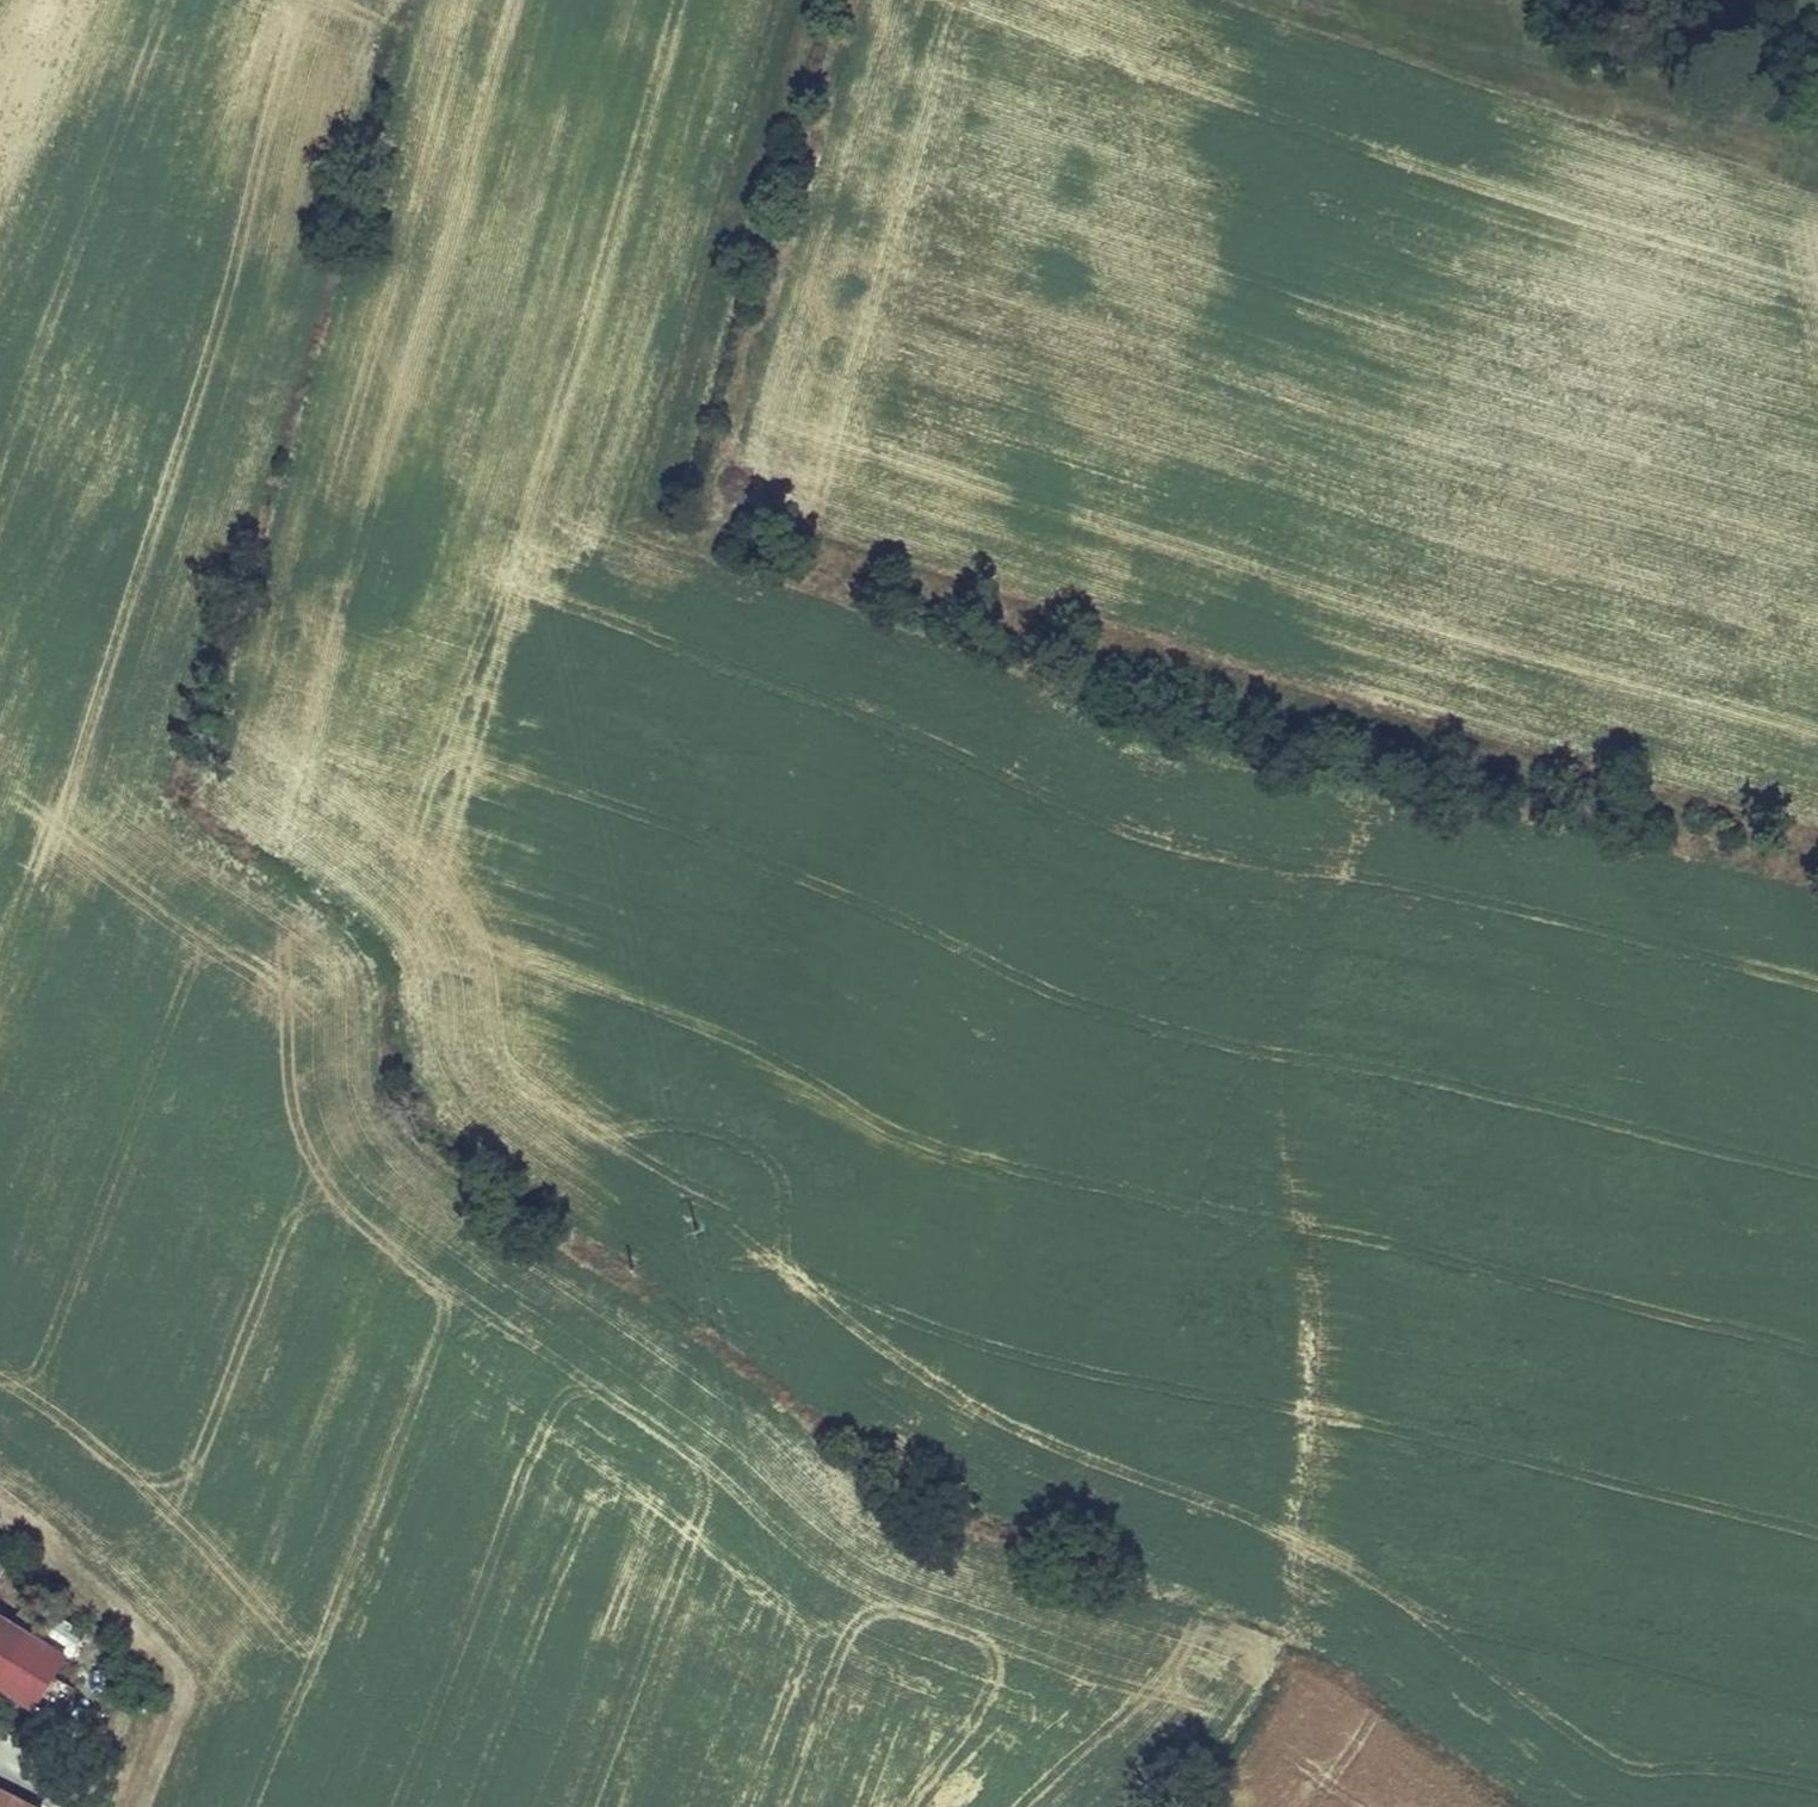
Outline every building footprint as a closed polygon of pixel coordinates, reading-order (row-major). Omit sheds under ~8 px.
[(65,1651),(0,1611),(0,1689),(31,1707),(65,1651)] [(0,1790),(0,1806),(34,1806),(0,1790)]
